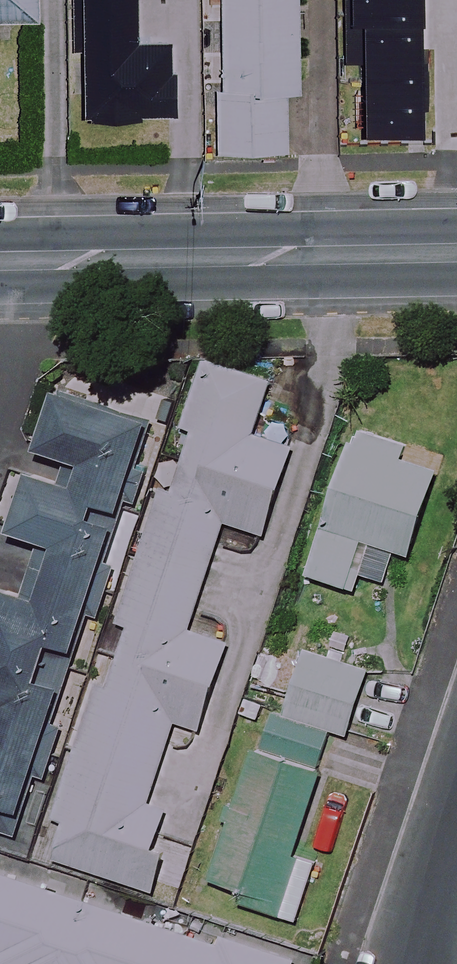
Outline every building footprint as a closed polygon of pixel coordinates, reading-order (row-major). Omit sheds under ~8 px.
[(38,0),(0,0),(0,18),(37,19),(38,0)] [(171,38),(139,38),(139,0),(89,0),(90,109),(147,108),(147,101),(182,101),(182,65),(171,65),(171,38)] [(223,149),(291,149),(291,87),(300,87),(301,0),(224,0),(223,149)] [(431,0),(358,0),(356,38),(428,42),(431,0)] [(272,383),(207,360),(185,425),(199,429),(184,471),(171,466),(115,622),(133,629),(115,680),(101,676),(52,814),(70,821),(57,857),(153,891),(169,844),(156,840),(177,781),(160,775),(179,720),(203,728),(232,645),(190,630),(228,521),(267,535),(297,449),(254,434),(272,383)] [(60,394),(14,532),(42,541),(25,592),(0,584),(0,829),(19,835),(154,425),(60,394)] [(443,459),(358,430),(309,574),(378,597),(394,549),(410,555),(443,459)] [(303,648),(274,730),(327,748),(333,730),(350,736),(373,673),(303,648)] [(266,727),(212,876),(243,887),(239,899),(281,914),(330,777),(318,772),(327,748),(274,730),(266,727)] [(296,959),(212,929),(207,943),(0,869),(0,956),(1,957),(0,959),(0,963),(294,963),(296,959)]
